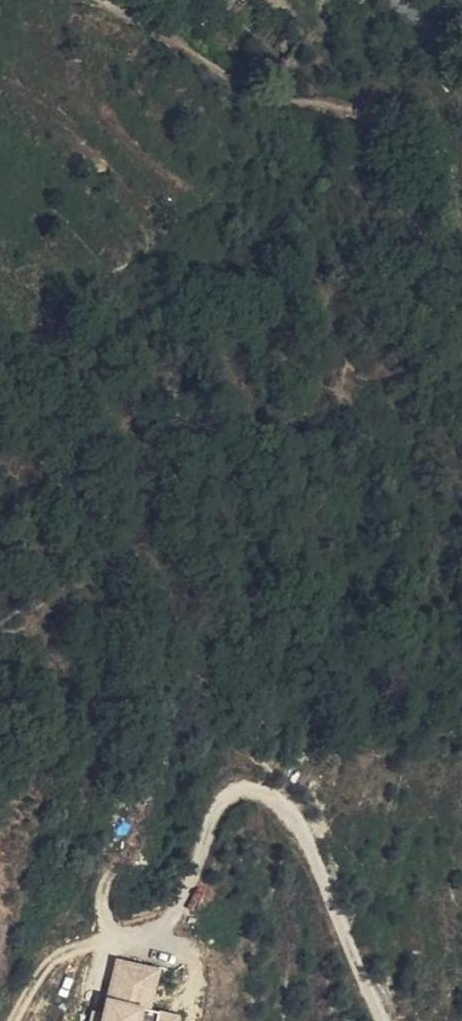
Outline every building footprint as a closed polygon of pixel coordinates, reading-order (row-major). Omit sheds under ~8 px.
[(183,1015),(153,1007),(162,968),(120,958),(105,1020),(181,1020),(183,1015)]
